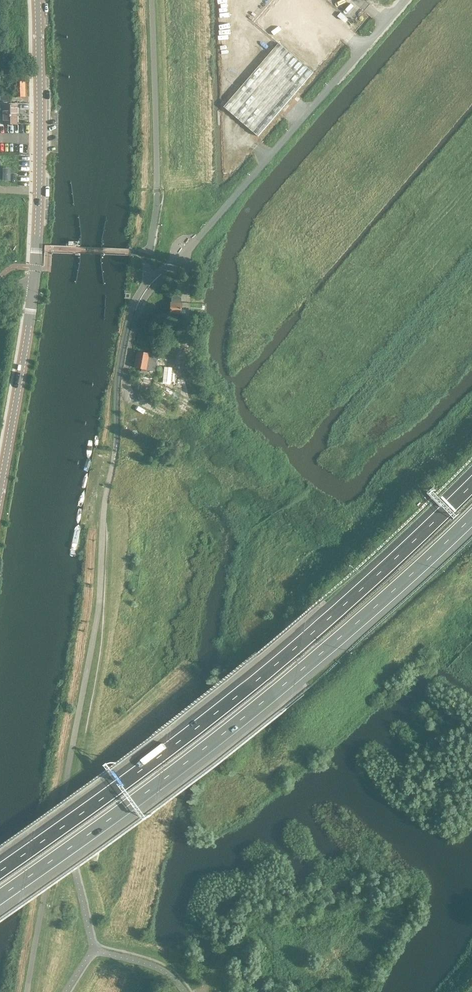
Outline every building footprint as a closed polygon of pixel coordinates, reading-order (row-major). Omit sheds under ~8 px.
[(305,4),(301,0),(250,0),(234,16),(267,48),(305,4)] [(243,84),(223,106),(258,136),(279,112),(295,93),(313,73),(278,43),(268,54),(243,84)] [(17,81),(17,78),(8,78),(8,86),(15,86),(15,96),(25,96),(25,81),(17,81)] [(17,124),(17,106),(3,106),(3,102),(0,102),(0,124),(17,124)] [(181,313),(181,303),(180,303),(180,298),(172,298),(171,302),(170,302),(170,313),(181,313)] [(153,371),(156,355),(137,351),(134,367),(141,368),(140,370),(145,371),(145,369),(153,371)]
